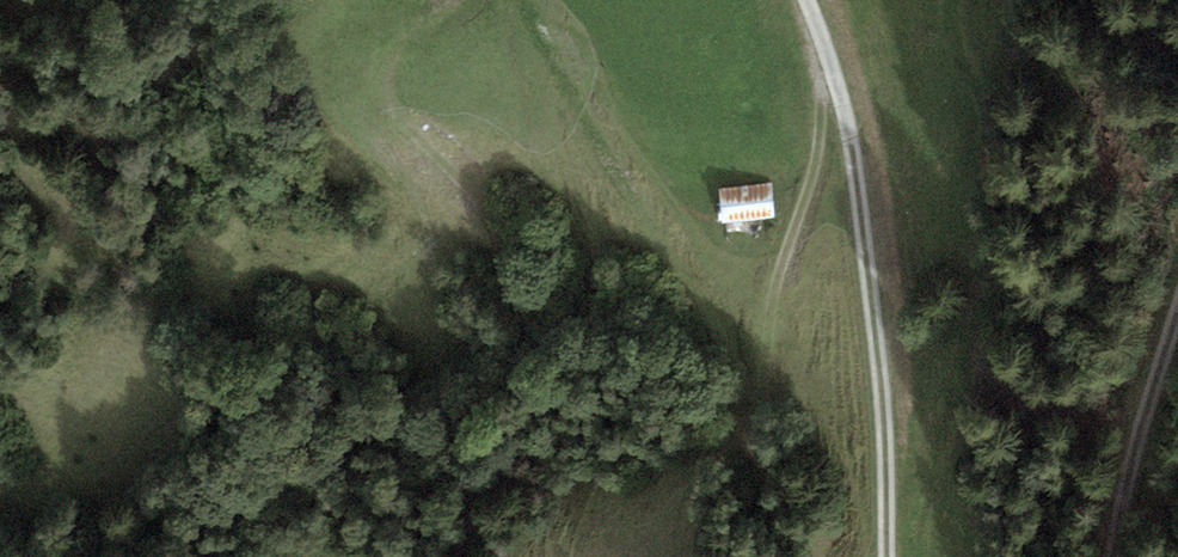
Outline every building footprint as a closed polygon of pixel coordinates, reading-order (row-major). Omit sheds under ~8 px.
[(770,183),(718,188),(721,224),(774,218),(770,183)]
